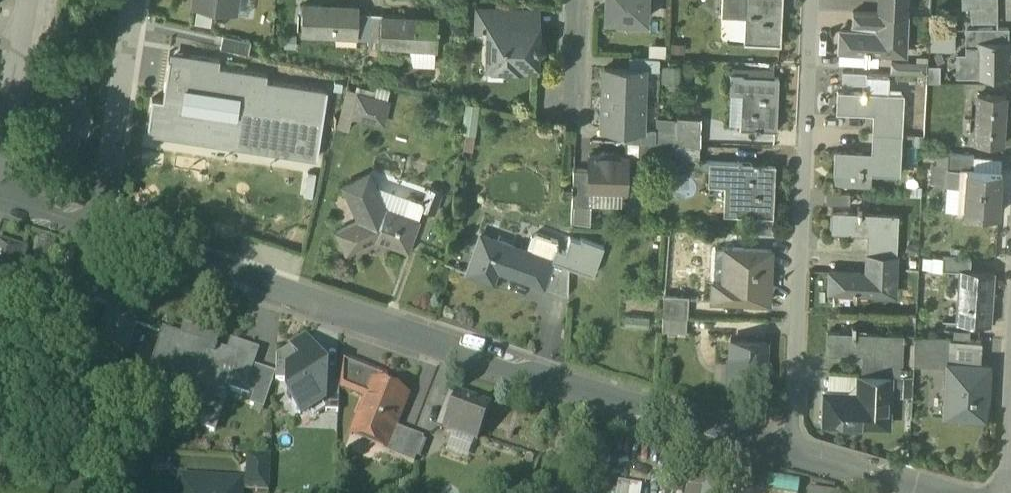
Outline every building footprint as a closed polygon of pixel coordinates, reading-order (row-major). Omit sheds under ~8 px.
[(193,3),(226,8),(227,0),(194,0),(193,3)] [(605,17),(645,18),(646,0),(606,0),(605,17)] [(747,16),(747,0),(724,0),(723,14),(747,16)] [(747,16),(745,41),(780,43),(781,19),(778,19),(779,0),(747,0),(747,16)] [(879,13),(908,14),(909,0),(880,0),(879,13)] [(973,9),(996,10),(997,0),(961,0),(961,9),(973,9)] [(356,35),(357,35),(358,11),(358,7),(327,6),(327,4),(303,3),(301,32),(356,35)] [(476,23),(488,23),(488,22),(507,23),(507,8),(477,7),(476,23)] [(537,10),(507,8),(507,23),(531,23),(537,10)] [(973,22),(996,23),(996,10),(973,9),(973,22)] [(356,38),(368,38),(370,12),(358,11),(357,35),(356,35),(356,38)] [(383,13),(370,12),(368,38),(380,39),(381,15),(383,13)] [(853,25),(879,26),(879,13),(854,12),(853,25)] [(906,54),(908,14),(879,13),(879,26),(878,33),(842,31),(841,51),(878,53),(906,54)] [(409,46),(435,47),(437,19),(406,18),(406,16),(381,15),(380,39),(380,44),(409,46)] [(538,36),(537,36),(531,35),(531,23),(507,23),(488,22),(488,23),(488,29),(487,59),(503,59),(503,66),(503,67),(507,72),(515,72),(520,67),(520,65),(536,66),(536,50),(538,50),(542,46),(542,40),(538,36)] [(930,28),(930,50),(954,50),(955,28),(930,28)] [(979,43),(981,44),(982,30),(965,30),(965,46),(979,46),(979,43)] [(1007,31),(982,30),(981,44),(1007,44),(1007,31)] [(220,46),(247,52),(250,40),(223,34),(220,46)] [(665,43),(649,42),(648,55),(665,56),(665,43)] [(1009,44),(1007,44),(981,44),(979,43),(979,46),(978,78),(1008,78),(1009,44)] [(434,64),(435,47),(409,46),(408,63),(434,64)] [(979,46),(965,46),(965,54),(956,54),(955,77),(978,78),(979,46)] [(170,50),(169,58),(187,61),(189,54),(170,50)] [(877,65),(878,53),(841,51),(838,51),(838,63),(877,65)] [(151,97),(147,125),(162,128),(161,132),(232,143),(232,138),(269,144),(268,148),(317,156),(327,89),(266,80),(267,73),(218,66),(219,59),(189,54),(187,61),(169,58),(168,58),(162,99),(151,97)] [(644,69),(658,69),(658,57),(629,55),(628,67),(644,68),(644,69)] [(927,63),(889,61),(889,74),(926,75),(927,66),(927,63)] [(679,65),(667,65),(667,83),(679,83),(679,65)] [(744,73),(744,76),(775,77),(775,68),(732,66),(732,72),(744,73)] [(940,66),(927,66),(926,75),(927,83),(940,83),(940,66)] [(604,67),(603,97),(643,98),(644,69),(644,68),(628,67),(604,67)] [(38,141),(74,146),(83,80),(69,78),(70,69),(58,68),(56,77),(47,76),(38,141)] [(841,83),(865,84),(865,76),(865,72),(842,71),(841,83)] [(744,73),(732,72),(730,72),(729,93),(730,93),(743,93),(744,76),(744,73)] [(741,127),(773,128),(774,101),(778,102),(779,78),(775,77),(744,76),(743,93),(741,124),(741,127)] [(865,76),(865,84),(864,93),(889,94),(889,77),(865,76)] [(376,98),(388,101),(392,90),(377,85),(375,92),(378,93),(376,98)] [(353,117),(360,92),(347,88),(340,115),(352,118),(353,119),(353,117)] [(353,117),(381,125),(388,101),(376,98),(378,93),(375,92),(361,88),(360,92),(353,117)] [(875,114),(874,133),(902,134),(904,95),(889,94),(864,93),(838,92),(837,112),(875,114)] [(741,124),(743,93),(730,93),(729,123),(741,124)] [(978,96),(976,120),(1004,121),(1006,99),(978,96)] [(642,127),(643,98),(603,97),(602,127),(625,127),(642,128),(642,127)] [(479,104),(466,103),(461,133),(474,135),(475,135),(479,104)] [(434,108),(432,119),(449,123),(452,112),(434,108)] [(352,118),(340,115),(337,127),(348,130),(352,118)] [(656,142),(674,143),(676,117),(657,117),(656,142)] [(680,119),(679,129),(678,143),(678,159),(701,161),(702,144),(703,130),(703,120),(680,119)] [(1002,145),(1004,121),(976,120),(974,142),(1002,145)] [(147,125),(147,132),(316,158),(317,156),(268,148),(269,144),(232,138),(232,143),(161,132),(162,128),(147,125)] [(625,140),(655,141),(655,127),(642,127),(642,128),(625,127),(625,140)] [(474,135),(461,133),(459,149),(472,150),(474,135)] [(835,151),(834,171),(855,172),(871,173),(900,174),(902,134),(874,133),(873,153),(835,151)] [(626,155),(647,155),(647,142),(625,141),(624,155),(626,155)] [(674,143),(656,142),(647,142),(647,155),(673,156),(674,143)] [(621,189),(625,189),(626,155),(624,155),(615,154),(615,152),(601,152),(601,154),(589,153),(589,169),(588,188),(589,188),(621,189)] [(935,185),(946,186),(947,168),(946,168),(947,153),(938,152),(935,185)] [(947,168),(959,169),(959,167),(973,168),(974,155),(947,153),(946,168),(947,168)] [(1001,157),(974,155),(973,168),(1001,170),(1001,157)] [(199,177),(200,158),(179,156),(178,176),(199,177)] [(711,184),(726,184),(739,185),(740,163),(712,162),(711,184)] [(772,164),(740,163),(739,185),(739,200),(739,215),(747,215),(773,216),(774,192),(771,191),(772,164)] [(962,212),(997,214),(1001,170),(973,168),(959,167),(959,169),(958,186),(964,187),(962,212)] [(572,204),(588,204),(589,188),(588,188),(589,169),(573,168),(572,204)] [(959,169),(947,168),(946,186),(958,186),(959,169)] [(307,171),(304,195),(312,197),(316,172),(307,171)] [(854,187),(855,172),(834,171),(833,186),(854,187)] [(344,184),(361,219),(386,207),(377,188),(370,172),(344,184)] [(855,172),(854,187),(870,188),(871,173),(855,172)] [(403,213),(409,195),(379,184),(377,188),(386,207),(403,213)] [(739,200),(739,185),(726,184),(725,200),(739,200)] [(423,207),(434,212),(443,190),(429,185),(423,200),(420,207),(423,207)] [(944,210),(956,211),(958,186),(946,186),(944,210)] [(588,204),(590,204),(621,205),(621,189),(589,188),(588,204)] [(826,203),(850,204),(851,192),(827,191),(826,203)] [(403,213),(386,207),(361,219),(338,229),(347,249),(376,235),(407,247),(423,207),(420,207),(423,200),(409,195),(403,213)] [(739,215),(739,200),(725,200),(725,214),(739,215)] [(588,204),(572,204),(571,222),(590,222),(590,204),(588,204)] [(869,233),(868,252),(895,254),(897,213),(833,210),(832,231),(869,233)] [(772,234),(773,216),(747,215),(747,233),(768,234),(772,234)] [(531,234),(526,250),(530,251),(521,276),(540,283),(542,283),(551,259),(555,247),(558,240),(536,232),(531,234)] [(504,269),(521,276),(530,251),(526,250),(480,233),(467,271),(487,278),(492,262),(505,267),(504,269)] [(741,249),(768,250),(768,234),(747,233),(741,233),(741,249)] [(569,265),(569,266),(593,274),(603,245),(581,237),(580,240),(570,236),(564,250),(555,247),(551,259),(569,265)] [(55,244),(39,239),(34,259),(50,263),(55,244)] [(13,310),(21,287),(16,285),(27,254),(0,244),(0,305),(13,310)] [(726,282),(727,249),(716,248),(715,281),(726,282)] [(726,282),(736,282),(737,249),(727,249),(726,282)] [(735,300),(767,301),(768,275),(771,275),(771,250),(768,250),(741,249),(737,249),(736,282),(735,300)] [(893,293),(895,254),(868,252),(867,272),(829,270),(828,291),(893,293)] [(942,269),(960,271),(961,270),(970,271),(970,258),(943,256),(942,269)] [(540,284),(568,294),(569,266),(569,265),(551,259),(542,283),(540,283),(540,284)] [(968,323),(975,324),(975,321),(988,322),(991,296),(992,296),(994,273),(970,271),(961,270),(960,271),(957,320),(969,321),(968,323)] [(87,303),(100,304),(103,275),(88,274),(87,303)] [(113,278),(103,275),(100,304),(109,307),(98,340),(126,350),(143,302),(109,290),(113,278)] [(736,282),(726,282),(715,281),(715,300),(735,300),(736,282)] [(663,296),(662,315),(686,316),(687,297),(663,296)] [(649,315),(625,315),(624,326),(648,327),(649,315)] [(685,332),(686,316),(662,315),(662,331),(685,332)] [(191,425),(214,433),(227,394),(241,399),(243,393),(252,367),(251,367),(257,352),(230,343),(227,353),(225,359),(214,355),(216,349),(214,349),(217,338),(184,327),(181,337),(163,331),(151,368),(170,375),(172,369),(206,380),(204,387),(191,425)] [(862,353),(861,372),(890,373),(890,363),(899,363),(901,363),(903,334),(892,334),(827,331),(826,351),(862,353)] [(934,365),(947,365),(947,362),(948,362),(950,338),(949,337),(914,335),(912,364),(934,365)] [(950,338),(948,362),(981,364),(981,340),(950,338)] [(303,340),(289,349),(298,362),(306,357),(305,357),(312,353),(303,340)] [(731,392),(763,394),(764,366),(767,367),(768,342),(733,340),(732,370),(731,392)] [(227,353),(216,349),(214,355),(225,359),(227,353)] [(275,382),(286,382),(287,382),(288,369),(298,362),(289,349),(276,357),(275,382)] [(312,353),(305,357),(306,357),(298,362),(288,369),(287,382),(286,382),(286,395),(289,400),(290,400),(300,415),(307,411),(313,406),(321,406),(322,406),(323,386),(323,385),(323,370),(312,353)] [(339,389),(361,398),(367,381),(371,372),(340,359),(338,386),(339,389)] [(943,415),(985,418),(988,365),(981,364),(948,362),(947,362),(947,365),(945,394),(943,415)] [(890,373),(898,374),(899,363),(890,363),(890,373)] [(947,365),(934,365),(932,393),(945,394),(947,365)] [(262,371),(252,367),(243,393),(253,396),(262,371)] [(170,375),(204,387),(206,380),(172,369),(170,375)] [(712,391),(731,392),(732,370),(713,370),(712,391)] [(250,406),(263,411),(275,375),(262,371),(253,396),(250,406)] [(827,390),(860,392),(861,372),(828,371),(827,390)] [(889,397),(890,373),(861,372),(860,392),(827,390),(823,390),(822,410),(860,412),(887,413),(888,414),(889,397)] [(898,374),(890,373),(889,397),(911,398),(912,374),(898,374)] [(386,445),(388,446),(395,429),(407,398),(367,381),(361,398),(365,399),(350,436),(351,436),(353,432),(386,445)] [(338,386),(323,385),(323,386),(322,406),(321,406),(324,412),(325,413),(337,413),(339,389),(338,386)] [(442,430),(455,396),(448,394),(436,428),(442,430)] [(473,442),(477,443),(489,409),(455,396),(442,430),(452,434),(473,442)] [(313,406),(307,411),(313,420),(324,412),(321,406),(313,406)] [(822,423),(859,424),(860,412),(822,410),(822,423)] [(887,413),(860,412),(859,424),(886,426),(887,413)] [(383,452),(402,460),(412,435),(395,429),(388,446),(386,445),(384,450),(383,452)] [(353,432),(351,436),(384,450),(386,445),(353,432)] [(473,442),(452,434),(445,452),(466,460),(473,442)] [(423,440),(412,435),(402,460),(413,465),(423,440)] [(244,491),(268,492),(270,457),(246,455),(244,491)] [(238,484),(182,480),(181,492),(238,492),(238,484)] [(642,485),(618,481),(616,492),(641,492),(642,485)]
